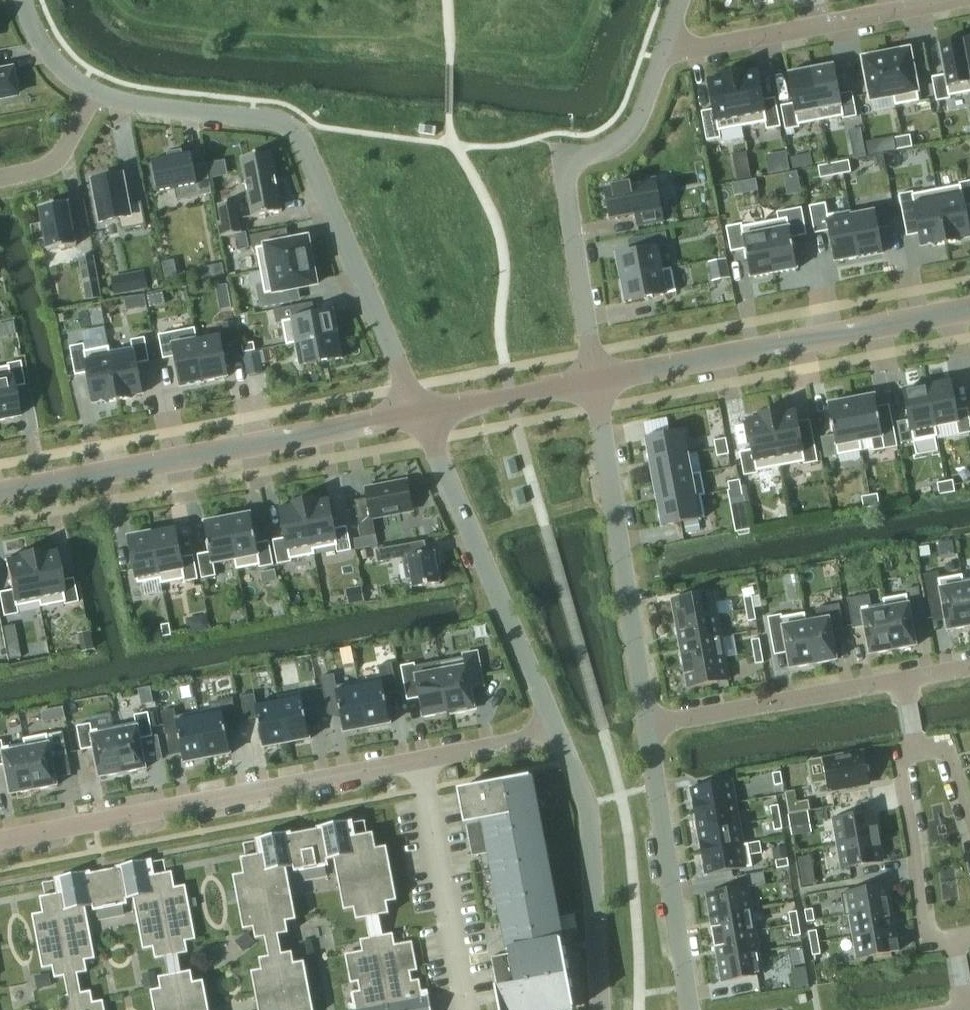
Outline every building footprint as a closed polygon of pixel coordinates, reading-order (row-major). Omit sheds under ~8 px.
[(950,96),(969,92),(969,77),(963,40),(950,42),(950,43),(939,45),(944,75),(932,77),(936,101),(950,99),(950,96)] [(894,96),(893,96),(895,106),(919,101),(909,50),(886,54),(894,96)] [(886,54),(863,59),(871,100),(894,96),(886,54)] [(811,69),(820,121),(828,119),(842,117),(843,119),(857,116),(852,92),(840,95),(834,65),(823,67),(823,66),(811,69)] [(15,96),(13,86),(17,85),(14,69),(0,71),(0,98),(15,96)] [(820,121),(811,69),(799,71),(799,72),(788,74),(793,103),(781,106),(785,130),(799,127),(799,125),(820,121)] [(732,73),(742,127),(765,122),(767,129),(781,127),(775,98),(763,100),(757,71),(745,73),(744,71),(732,73)] [(721,138),(720,131),(742,127),(732,73),(720,75),(721,78),(708,80),(714,109),(701,112),(707,141),(721,138)] [(901,138),(904,150),(912,148),(909,136),(901,138)] [(904,150),(901,138),(893,139),(896,151),(904,150)] [(766,153),(769,171),(790,168),(787,149),(766,153)] [(168,158),(152,161),(153,166),(151,167),(155,187),(157,187),(158,192),(197,185),(199,196),(210,194),(212,194),(206,163),(205,164),(195,166),(192,153),(183,155),(183,151),(167,154),(168,158)] [(241,158),(253,217),(282,211),(271,153),(241,158)] [(849,160),(841,162),(843,174),(851,172),(849,160)] [(843,174),(841,162),(833,163),(835,175),(843,174)] [(789,170),(790,190),(800,189),(799,169),(789,170)] [(94,180),(102,222),(119,219),(121,230),(146,225),(142,201),(127,204),(122,174),(94,180)] [(656,178),(604,188),(609,219),(635,214),(637,227),(664,221),(656,178)] [(936,190),(946,243),(958,241),(958,239),(969,237),(969,235),(965,207),(969,206),(969,181),(959,183),(959,185),(936,190)] [(946,243),(936,190),(913,194),(913,192),(899,194),(903,219),(916,216),(922,246),(934,243),(934,246),(946,243)] [(68,202),(40,207),(48,251),(77,245),(68,202)] [(236,202),(219,205),(221,222),(219,223),(221,237),(241,233),(236,202)] [(874,211),(852,216),(851,216),(859,258),(882,253),(877,228),(889,226),(884,205),(873,207),(874,211)] [(851,216),(852,216),(851,211),(827,215),(835,262),(859,258),(851,216)] [(764,223),(774,274),(797,269),(787,218),(764,223)] [(774,274),(764,223),(743,227),(742,224),(726,227),(731,252),(745,249),(751,278),(774,274)] [(256,248),(261,271),(312,261),(307,238),(286,242),(284,229),(250,236),(253,249),(256,248)] [(663,271),(662,270),(658,248),(616,255),(621,279),(663,271)] [(94,258),(80,261),(87,300),(101,297),(94,258)] [(709,262),(712,282),(730,279),(726,259),(709,262)] [(312,261),(261,271),(263,284),(256,285),(260,308),(288,303),(286,290),(316,284),(312,261)] [(663,271),(621,279),(625,302),(676,292),(672,268),(662,270),(663,271)] [(333,311),(282,321),(287,345),(296,343),(338,335),(333,311)] [(222,324),(225,342),(238,340),(235,321),(222,324)] [(205,382),(197,340),(185,342),(183,330),(171,332),(174,345),(166,346),(168,358),(176,357),(181,386),(205,382)] [(228,377),(220,335),(197,340),(205,382),(228,377)] [(110,347),(108,347),(119,400),(131,398),(130,396),(143,393),(137,364),(150,362),(145,337),(131,340),(132,347),(110,351),(110,347)] [(299,368),(340,360),(336,337),(294,345),(299,368)] [(255,351),(254,342),(242,345),(243,353),(255,351)] [(84,344),(70,346),(76,375),(88,373),(94,402),(106,400),(106,402),(119,400),(108,347),(86,351),(84,344)] [(263,372),(259,351),(243,354),(247,375),(263,372)] [(20,361),(6,364),(6,366),(0,367),(0,420),(18,417),(12,388),(25,385),(20,361)] [(927,385),(935,427),(957,423),(959,434),(969,432),(969,421),(968,408),(956,410),(950,381),(927,385)] [(935,427),(927,385),(904,390),(913,441),(937,436),(935,427)] [(875,395),(851,400),(859,442),(871,439),(873,451),(897,446),(893,422),(880,425),(875,395)] [(859,442),(851,400),(828,404),(834,435),(821,437),(825,457),(838,455),(861,451),(859,442)] [(782,410),(770,413),(781,466),(803,462),(804,464),(818,462),(813,438),(801,440),(795,410),(783,413),(782,410)] [(781,466),(770,413),(758,415),(759,417),(746,420),(752,449),(740,451),(744,476),(758,473),(758,471),(781,466)] [(646,439),(650,461),(688,453),(684,432),(646,439)] [(726,438),(714,440),(716,448),(728,446),(726,438)] [(728,446),(716,448),(717,456),(729,454),(728,446)] [(688,453),(650,461),(654,482),(692,475),(692,474),(688,453)] [(692,475),(654,482),(658,504),(701,496),(705,495),(701,472),(692,474),(692,475)] [(740,479),(728,481),(730,489),(742,487),(740,479)] [(953,480),(945,481),(947,493),(955,492),(953,480)] [(947,493),(945,481),(937,483),(939,495),(947,493)] [(407,482),(366,490),(367,498),(354,500),(362,538),(376,535),(373,517),(412,509),(407,482)] [(742,487),(730,489),(731,497),(743,495),(742,487)] [(870,495),(872,507),(880,506),(878,494),(870,495)] [(864,509),(872,507),(870,495),(862,497),(864,509)] [(701,496),(658,504),(662,525),(705,517),(701,496)] [(316,499),(304,501),(314,555),(315,555),(314,550),(336,546),(337,553),(351,550),(347,526),(334,528),(329,499),(316,501),(316,499)] [(314,555),(304,501),(292,503),(292,506),(280,508),(286,538),(273,540),(278,564),(292,561),(291,559),(314,555)] [(251,513),(228,518),(237,569),(259,565),(260,568),(274,565),(269,541),(257,543),(251,513)] [(237,569),(228,518),(205,522),(210,552),(198,554),(202,578),(216,576),(214,564),(235,560),(237,569)] [(176,528),(152,532),(162,584),(184,579),(184,582),(198,579),(194,555),(181,557),(176,528)] [(162,584),(152,532),(129,537),(138,583),(160,579),(161,584),(162,584)] [(425,541),(400,545),(407,579),(412,578),(414,588),(441,583),(435,552),(427,554),(425,541)] [(383,549),(375,550),(377,563),(385,562),(383,549)] [(42,551),(30,553),(40,607),(63,602),(63,605),(77,602),(73,578),(60,580),(55,551),(42,553),(42,551)] [(30,553),(17,556),(18,558),(5,560),(11,590),(0,592),(0,599),(3,616),(17,614),(16,606),(38,602),(39,607),(40,607),(30,553)] [(963,579),(962,575),(940,579),(938,572),(924,574),(929,603),(942,601),(947,630),(969,626),(969,618),(963,579)] [(883,599),(884,603),(892,650),(916,646),(910,614),(923,612),(918,588),(906,590),(907,595),(883,599)] [(676,621),(718,614),(714,592),(672,600),(676,621)] [(746,609),(754,608),(752,596),(744,597),(746,609)] [(892,650),(884,603),(861,607),(870,654),(892,650)] [(818,620),(807,622),(814,664),(837,660),(831,631),(844,628),(839,604),(816,608),(818,620)] [(754,608),(746,609),(748,621),(756,620),(754,608)] [(680,643),(722,636),(723,636),(719,613),(718,614),(676,621),(680,643)] [(784,614),(768,617),(772,641),(785,639),(790,668),(814,664),(807,622),(805,613),(784,616),(784,614)] [(169,623),(161,625),(164,637),(172,635),(169,623)] [(680,643),(684,665),(726,658),(722,636),(680,643)] [(754,652),(761,650),(759,638),(752,640),(754,652)] [(756,664),(763,662),(761,650),(754,652),(756,664)] [(439,661),(440,666),(440,671),(449,713),(455,712),(458,714),(466,712),(468,709),(475,708),(469,678),(482,676),(477,652),(463,654),(464,657),(439,661)] [(684,665),(687,687),(729,679),(726,658),(684,665)] [(359,681),(367,728),(391,724),(385,694),(398,692),(392,663),(378,666),(380,677),(359,681)] [(418,688),(424,717),(449,713),(440,671),(440,666),(416,670),(415,663),(401,666),(405,690),(418,688)] [(337,686),(335,674),(321,677),(326,705),(339,703),(344,733),(367,728),(359,681),(337,686)] [(277,697),(278,702),(286,744),(310,739),(301,692),(277,697)] [(255,694),(241,696),(245,720),(258,718),(264,748),(286,744),(278,702),(257,706),(255,694)] [(237,721),(238,727),(239,727),(233,695),(209,700),(211,709),(199,712),(208,758),(231,754),(225,723),(237,721)] [(162,711),(166,735),(179,733),(184,763),(208,758),(199,712),(176,716),(175,709),(162,711)] [(114,726),(123,773),(146,768),(140,739),(153,737),(148,712),(134,715),(136,722),(114,726)] [(123,773),(114,726),(92,731),(91,723),(77,726),(81,750),(94,748),(100,777),(123,773)] [(24,738),(25,743),(34,790),(57,785),(52,758),(68,755),(63,731),(24,738)] [(34,790),(25,743),(3,747),(2,740),(0,741),(0,766),(5,765),(11,794),(34,790)] [(870,783),(864,754),(851,756),(850,753),(836,756),(836,759),(823,761),(828,790),(870,783)] [(446,772),(447,781),(459,779),(457,767),(445,769),(446,772)] [(775,785),(783,784),(781,772),(773,773),(775,785)] [(497,988),(496,989),(500,1009),(574,1009),(530,777),(458,790),(465,826),(466,825),(472,856),(490,853),(510,954),(491,957),(497,988)] [(736,802),(732,781),(690,788),(694,810),(736,802)] [(789,814),(810,810),(808,800),(797,802),(795,790),(785,792),(789,814)] [(740,824),(736,802),(694,810),(698,831),(740,824)] [(770,806),(772,818),(781,817),(779,805),(770,806)] [(808,811),(788,815),(791,833),(804,831),(801,818),(809,817),(808,811)] [(837,843),(879,836),(875,812),(833,819),(837,843)] [(772,818),(774,830),(783,829),(781,817),(772,818)] [(260,855),(241,858),(244,874),(233,876),(244,930),(254,928),(256,940),(266,938),(269,957),(259,958),(262,970),(252,972),(259,1009),(314,1009),(305,962),(295,964),(292,952),(282,954),(279,935),(289,933),(287,922),(297,920),(287,869),(294,867),(294,872),(329,865),(328,861),(335,860),(344,911),(354,909),(356,921),(367,919),(370,938),(360,940),(362,951),(345,954),(351,983),(358,981),(360,991),(353,992),(355,1006),(349,1007),(350,1009),(432,1009),(428,992),(422,993),(419,980),(412,981),(410,972),(417,970),(412,942),(395,945),(393,933),(383,935),(379,916),(389,914),(387,903),(397,901),(387,847),(376,849),(373,833),(369,834),(354,837),(351,821),(319,827),(319,830),(290,835),(290,833),(257,839),(260,855)] [(744,846),(744,844),(740,824),(698,831),(702,853),(744,846)] [(883,861),(879,836),(837,843),(841,868),(883,861)] [(752,867),(748,844),(744,844),(744,846),(702,853),(706,875),(752,867)] [(778,850),(780,862),(789,861),(787,848),(778,850)] [(204,981),(194,983),(192,972),(182,973),(178,955),(188,953),(186,941),(196,939),(186,885),(175,887),(172,871),(153,875),(150,860),(117,866),(118,868),(89,873),(89,871),(56,877),(59,893),(40,897),(43,912),(32,914),(42,968),(52,967),(55,978),(65,976),(68,995),(58,997),(60,1008),(51,1009),(105,1009),(103,1000),(93,1002),(91,991),(81,993),(78,974),(88,972),(85,960),(95,958),(85,907),(92,905),(93,910),(127,903),(126,899),(133,898),(143,949),(153,947),(155,959),(165,957),(169,976),(159,978),(161,989),(151,991),(155,1009),(209,1009),(204,981)] [(764,872),(740,876),(742,888),(748,887),(766,884),(764,872)] [(888,885),(841,893),(844,910),(848,909),(849,912),(891,905),(888,885)] [(752,909),(748,887),(742,888),(706,894),(710,916),(752,909)] [(849,912),(852,932),(894,925),(891,905),(849,912)] [(710,916),(714,938),(756,930),(752,909),(710,916)] [(815,920),(813,909),(806,910),(808,922),(815,920)] [(789,912),(791,924),(799,923),(797,911),(789,912)] [(799,923),(791,924),(793,937),(801,935),(799,923)] [(898,944),(894,925),(852,932),(856,951),(898,944)] [(756,930),(714,938),(718,960),(760,952),(756,930)] [(809,932),(811,943),(819,942),(817,930),(809,932)] [(821,954),(819,942),(811,943),(813,955),(821,954)] [(764,974),(760,952),(718,960),(722,981),(764,974)]
